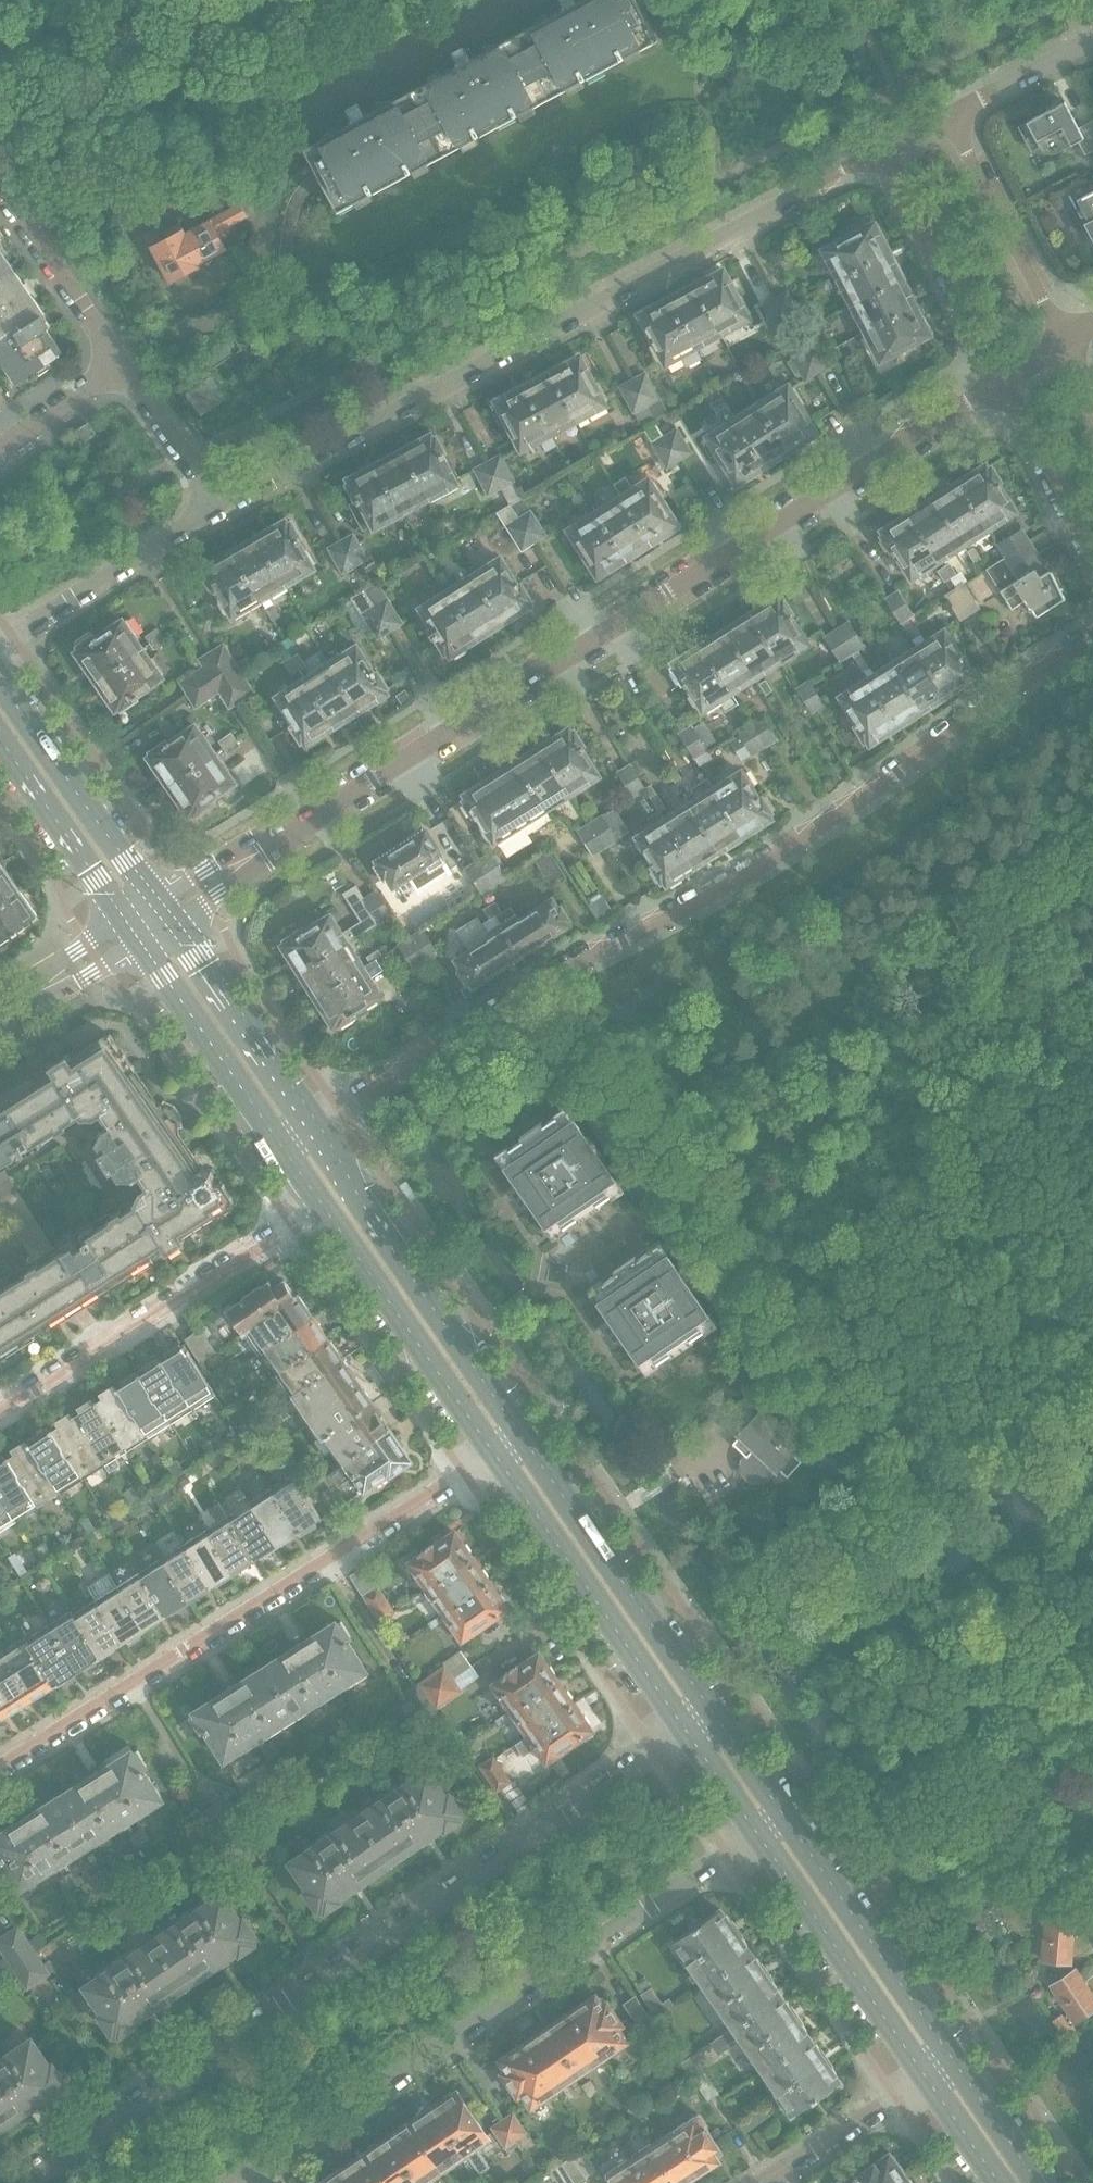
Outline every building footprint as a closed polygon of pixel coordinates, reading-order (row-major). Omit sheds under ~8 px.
[(637,0),(581,0),(570,6),(604,69),(658,40),(637,0)] [(604,69),(570,6),(517,34),(551,97),(604,69)] [(551,97),(517,34),(464,63),(498,126),(551,97)] [(498,126),(464,63),(443,74),(427,76),(428,82),(412,91),(446,154),(498,126)] [(446,154),(412,91),(358,120),(392,183),(446,154)] [(1078,139),(1086,154),(1092,151),(1092,153),(1092,121),(1079,128),(1065,102),(1019,126),(1029,145),(1037,140),(1040,145),(1041,146),(1044,150),(1048,152),(1052,152),(1056,151),(1078,139)] [(392,183),(358,120),(304,148),(338,212),(392,183)] [(1067,191),(1081,218),(1087,216),(1092,227),(1092,186),(1090,180),(1067,191)] [(227,249),(222,240),(218,232),(248,217),(242,206),(185,233),(180,224),(166,232),(169,237),(153,246),(172,282),(199,267),(198,265),(227,249)] [(888,253),(882,243),(883,243),(882,241),(886,239),(878,224),(874,226),(873,224),(871,225),(845,239),(843,235),(826,244),(828,248),(825,249),(840,278),(888,253)] [(7,260),(0,250),(0,283),(15,272),(7,260)] [(901,279),(899,276),(900,276),(899,275),(903,272),(895,257),(891,259),(891,258),(890,258),(888,253),(840,278),(853,304),(901,279)] [(751,312),(742,295),(738,298),(725,272),(724,270),(721,271),(719,267),(704,275),(706,279),(705,280),(695,286),(720,333),(749,317),(747,314),(751,312)] [(33,297),(15,272),(0,283),(0,344),(0,345),(39,318),(45,314),(33,297)] [(831,284),(829,279),(819,284),(822,288),(831,284)] [(914,305),(912,301),(912,300),(912,299),(915,297),(908,282),(904,284),(903,282),(903,283),(901,279),(853,304),(866,329),(914,305)] [(720,333),(695,286),(692,288),(692,287),(690,288),(688,284),(673,292),(675,296),(674,297),(669,300),(695,347),(720,333)] [(824,293),(833,288),(831,284),(822,288),(824,293)] [(800,316),(793,302),(788,293),(776,299),(788,323),(800,316)] [(788,323),(776,299),(763,306),(770,318),(764,321),(771,332),(788,323)] [(695,347),(669,300),(659,305),(658,305),(656,302),(641,310),(643,313),(640,315),(655,343),(651,345),(661,362),(664,360),(666,363),(695,347)] [(930,335),(929,332),(932,330),(925,315),(921,317),(920,315),(920,316),(914,305),(866,329),(881,358),(884,357),(886,361),(902,353),(901,349),(928,335),(928,336),(930,335)] [(48,331),(39,318),(0,345),(0,351),(9,364),(6,366),(16,381),(45,360),(48,364),(60,355),(58,352),(61,350),(48,331)] [(830,365),(824,355),(817,343),(804,351),(818,373),(830,365)] [(818,373),(804,351),(793,358),(806,380),(818,373)] [(608,400),(599,384),(599,383),(595,385),(581,359),(581,358),(580,356),(578,358),(575,354),(560,362),(563,366),(561,367),(553,372),(577,420),(605,405),(604,402),(608,400)] [(577,420),(553,372),(548,374),(547,375),(545,371),(530,379),(532,383),(530,383),(530,384),(526,386),(551,434),(577,420)] [(668,415),(646,373),(634,380),(641,395),(653,418),(655,422),(668,415)] [(211,378),(189,394),(202,413),(224,398),(211,378)] [(653,418),(641,395),(634,380),(621,387),(635,413),(638,412),(644,422),(653,418)] [(551,434),(526,386),(516,392),(515,391),(514,392),(512,388),(497,396),(499,400),(496,402),(497,403),(498,403),(512,429),(508,432),(517,449),(521,446),(522,449),(551,434)] [(816,431),(800,405),(804,403),(794,387),(790,389),(789,386),(761,404),(789,449),(799,443),(799,444),(800,443),(803,447),(817,438),(815,434),(817,432),(816,430),(816,431)] [(789,449),(761,404),(735,420),(763,465),(767,462),(768,463),(769,462),(771,466),(786,457),(784,454),(785,453),(785,452),(789,449)] [(763,465),(735,420),(709,437),(710,440),(707,442),(716,458),(720,455),(736,481),(737,483),(739,481),(742,485),(756,476),(754,472),(755,471),(754,470),(763,465)] [(95,434),(89,424),(77,432),(84,441),(95,434)] [(694,453),(678,427),(673,430),(670,426),(662,431),(665,435),(681,462),(694,453)] [(449,467),(444,458),(446,457),(445,454),(447,453),(437,435),(433,437),(432,436),(431,437),(429,433),(415,440),(417,443),(416,444),(404,451),(430,499),(458,484),(456,480),(460,478),(452,465),(449,467)] [(681,462),(665,435),(651,444),(668,470),(681,462)] [(430,499),(404,451),(404,450),(403,451),(401,448),(385,456),(387,460),(385,460),(386,461),(376,466),(402,513),(430,499)] [(517,482),(502,454),(487,462),(500,488),(510,506),(524,498),(516,483),(517,482)] [(500,488),(487,462),(474,469),(488,494),(500,488)] [(1017,507),(1009,494),(1006,496),(1001,487),(1002,486),(1001,484),(1003,482),(992,465),(988,467),(987,466),(986,467),(984,463),(971,472),(973,475),(972,476),(960,484),(989,529),(989,530),(1016,512),(1014,509),(1017,507)] [(402,513),(376,466),(365,472),(365,471),(364,472),(362,469),(348,476),(350,480),(349,480),(350,482),(346,484),(357,501),(359,500),(360,502),(362,501),(367,510),(364,512),(372,525),(375,523),(377,526),(402,513)] [(677,524),(661,499),(665,496),(655,480),(651,482),(649,479),(622,497),(650,543),(660,536),(660,537),(662,536),(664,540),(678,531),(676,527),(679,525),(678,523),(677,524)] [(989,529),(960,484),(960,483),(958,484),(956,481),(941,490),(943,494),(942,494),(942,495),(935,499),(964,545),(989,530),(989,529)] [(964,545),(935,499),(934,500),(932,496),(916,506),(918,509),(917,510),(918,510),(910,515),(939,561),(964,545)] [(650,543),(622,497),(595,514),(623,560),(631,555),(632,555),(634,558),(649,549),(647,546),(648,545),(648,544),(650,543)] [(547,534),(532,509),(531,510),(524,498),(510,506),(534,543),(547,534)] [(534,543),(510,506),(498,513),(522,551),(534,543)] [(623,560),(595,514),(570,530),(571,533),(568,535),(578,551),(582,549),(597,574),(598,576),(601,574),(603,578),(617,569),(615,565),(617,564),(616,564),(623,560)] [(939,561),(910,515),(899,522),(898,522),(897,523),(895,519),(882,528),(884,531),(883,532),(884,533),(880,536),(891,553),(893,552),(895,554),(896,553),(902,562),(899,563),(907,576),(910,575),(912,578),(939,561)] [(304,552),(299,543),(301,542),(300,540),(302,539),(291,521),(288,523),(287,522),(286,522),(283,519),(270,526),(272,530),(271,530),(271,531),(260,537),(287,585),(314,569),(312,566),(314,564),(307,551),(304,552)] [(1064,596),(1051,569),(1049,571),(1022,530),(1005,540),(1000,533),(993,536),(999,544),(1000,546),(1021,579),(1002,592),(1009,602),(1024,593),(1037,617),(1063,600),(1064,598),(1064,596)] [(287,585),(260,537),(259,538),(257,538),(255,535),(240,544),(241,548),(240,548),(241,549),(233,553),(261,600),(287,585)] [(367,559),(354,535),(341,541),(355,566),(367,559)] [(355,566),(341,541),(329,548),(343,573),(355,566)] [(982,558),(974,547),(969,551),(976,562),(982,558)] [(261,600),(233,553),(221,560),(220,560),(218,557),(204,565),(207,568),(205,569),(206,570),(202,573),(213,590),(215,589),(216,591),(218,590),(224,599),(221,601),(229,614),(231,612),(233,616),(261,600)] [(474,575),(503,621),(514,614),(515,614),(516,613),(518,616),(531,608),(529,605),(530,604),(529,602),(533,600),(522,583),(519,584),(518,581),(516,582),(512,574),(515,572),(507,560),(504,561),(501,558),(474,575)] [(956,574),(950,564),(944,567),(950,577),(956,574)] [(950,577),(944,567),(937,571),(943,581),(950,577)] [(503,621),(474,575),(447,592),(476,638),(485,632),(487,632),(489,635),(504,625),(502,622),(503,621)] [(403,623),(378,583),(365,591),(391,631),(403,623)] [(978,607),(963,583),(944,595),(960,619),(978,607)] [(391,631),(365,591),(353,598),(379,638),(391,631)] [(913,615),(899,591),(887,599),(901,622),(913,615)] [(476,638),(447,592),(422,608),(424,611),(422,613),(430,625),(432,624),(433,626),(427,629),(431,635),(435,633),(436,635),(434,637),(446,655),(449,653),(450,654),(451,654),(454,657),(467,649),(464,646),(466,645),(465,644),(476,638)] [(809,640),(800,626),(797,628),(792,619),(794,618),(792,616),(794,615),(784,597),(779,599),(779,598),(778,598),(776,595),(763,603),(765,607),(764,607),(764,608),(753,615),(782,661),(807,645),(806,642),(809,640)] [(281,617),(274,605),(266,609),(274,622),(281,617)] [(782,661),(753,615),(752,615),(751,615),(750,616),(748,612),(733,622),(735,625),(734,626),(734,627),(727,631),(756,677),(782,661)] [(918,623),(913,615),(901,622),(906,630),(918,623)] [(97,678),(141,649),(135,639),(138,636),(128,621),(124,624),(122,621),(119,622),(118,620),(106,629),(107,631),(98,637),(96,635),(94,636),(91,632),(75,643),(77,647),(79,650),(78,651),(79,652),(75,655),(84,668),(87,665),(88,666),(89,666),(97,678)] [(858,651),(865,646),(849,622),(837,630),(852,654),(859,664),(864,672),(870,668),(858,651)] [(150,644),(163,635),(158,628),(145,637),(150,644)] [(756,677),(727,631),(725,632),(723,628),(709,637),(708,638),(710,641),(709,642),(703,646),(732,692),(756,677)] [(852,654),(837,630),(826,637),(841,661),(852,654)] [(977,673),(966,656),(964,657),(963,655),(961,656),(955,647),(958,645),(950,632),(947,634),(945,631),(929,641),(924,634),(913,641),(917,648),(947,693),(959,686),(960,686),(962,689),(975,681),(973,677),(974,676),(973,675),(977,673)] [(155,651),(167,642),(163,635),(150,644),(155,651)] [(239,669),(224,645),(212,653),(227,676),(239,669)] [(732,692),(703,646),(690,654),(689,655),(687,651),(674,659),(676,663),(675,664),(675,665),(672,668),(683,685),(684,684),(686,687),(688,685),(693,693),(691,694),(700,708),(702,707),(704,709),(718,700),(724,710),(730,707),(724,697),(732,692)] [(389,689),(379,673),(377,674),(375,672),(374,673),(368,663),(371,662),(362,648),(360,650),(358,647),(330,664),(358,710),(371,702),(372,701),(374,705),(387,697),(386,693),(387,693),(386,690),(389,689)] [(946,694),(947,693),(917,648),(893,663),(923,709),(929,705),(929,706),(930,705),(932,708),(947,698),(945,695),(947,694),(946,694)] [(162,682),(159,678),(161,677),(141,649),(97,678),(108,693),(107,694),(108,695),(105,697),(113,710),(117,707),(118,708),(119,708),(122,711),(139,699),(137,697),(139,696),(138,694),(147,688),(148,691),(162,682)] [(227,676),(212,653),(200,660),(212,679),(215,683),(227,676)] [(307,667),(299,654),(292,658),(300,671),(307,667)] [(300,671),(292,658),(285,663),(293,676),(300,671)] [(212,679),(200,660),(195,663),(200,671),(181,683),(189,695),(212,679)] [(923,709),(893,663),(868,679),(897,724),(897,725),(904,721),(905,720),(908,724),(923,714),(921,711),(922,710),(922,709),(923,709)] [(359,710),(358,710),(330,664),(305,679),(334,725),(341,721),(342,721),(344,724),(360,714),(357,711),(359,710)] [(254,692),(239,669),(227,676),(242,700),(254,692)] [(242,700),(227,676),(215,683),(220,692),(230,707),(242,700)] [(196,707),(220,692),(215,683),(212,679),(189,695),(196,707)] [(334,725),(305,679),(279,696),(281,699),(277,701),(286,715),(289,713),(295,722),(293,724),(294,726),(292,727),(302,744),(306,741),(307,743),(308,742),(310,746),(323,737),(321,734),(322,733),(334,725)] [(773,689),(767,679),(760,683),(766,693),(773,689)] [(897,724),(868,679),(841,696),(843,700),(840,701),(848,714),(851,713),(856,722),(855,723),(856,725),(854,726),(865,743),(869,741),(870,742),(871,742),(873,745),(887,737),(885,734),(886,733),(885,733),(897,725),(897,724)] [(825,705),(809,681),(798,689),(803,696),(809,706),(813,712),(825,705)] [(777,739),(762,715),(750,723),(765,747),(777,739)] [(765,747),(750,723),(738,730),(753,754),(765,747)] [(170,784),(215,754),(195,725),(192,728),(191,725),(178,734),(180,736),(171,742),(170,741),(168,742),(167,740),(150,752),(152,755),(151,756),(152,758),(148,760),(157,773),(160,770),(161,771),(170,784)] [(706,750),(691,726),(681,733),(695,756),(706,750)] [(600,771),(591,758),(589,760),(584,751),(585,750),(584,748),(586,746),(575,729),(571,731),(570,730),(569,731),(567,727),(554,735),(556,739),(555,739),(555,740),(543,747),(572,793),(599,776),(597,773),(600,771)] [(224,748),(237,739),(233,733),(220,742),(224,748)] [(229,754),(242,745),(237,739),(224,748),(229,754)] [(572,793),(543,747),(541,748),(539,744),(524,754),(526,758),(525,758),(525,759),(518,763),(548,809),(572,793)] [(711,758),(706,750),(695,756),(700,764),(711,758)] [(235,786),(233,784),(235,783),(215,754),(170,784),(180,798),(180,799),(181,800),(177,802),(186,815),(190,812),(190,813),(192,813),(194,816),(211,804),(209,801),(222,791),(224,794),(235,786)] [(548,809),(518,763),(517,763),(515,760),(499,770),(501,773),(500,774),(501,774),(481,786),(480,787),(478,783),(465,791),(467,795),(466,796),(467,797),(463,799),(474,817),(476,816),(478,818),(479,817),(485,826),(482,827),(490,840),(493,839),(495,842),(548,809)] [(646,789),(631,765),(619,772),(634,797),(646,789)] [(774,813),(763,796),(761,797),(759,795),(758,796),(752,787),(755,786),(747,773),(744,774),(742,771),(715,788),(743,834),(756,827),(757,826),(759,830),(772,822),(770,818),(771,817),(770,816),(774,813)] [(692,793),(679,774),(672,778),(685,798),(692,793)] [(667,810),(653,788),(647,792),(661,814),(667,810)] [(744,835),(743,834),(715,788),(690,804),(720,849),(726,846),(727,845),(729,849),(745,839),(742,836),(744,835)] [(720,849),(690,804),(665,820),(694,866),(701,861),(701,862),(702,861),(704,864),(720,854),(718,851),(719,850),(720,849)] [(618,840),(603,816),(590,824),(605,848),(618,840)] [(694,866),(665,820),(638,837),(640,840),(637,842),(645,855),(648,853),(653,862),(652,863),(653,865),(651,867),(662,884),(666,882),(667,883),(668,882),(670,886),(683,878),(681,874),(682,874),(682,873),(694,866)] [(605,848),(590,824),(579,831),(594,855),(605,848)] [(445,861),(427,831),(411,841),(409,837),(395,846),(398,849),(378,862),(380,864),(376,866),(385,880),(389,877),(394,886),(427,866),(430,870),(445,861)] [(564,875),(549,851),(535,859),(552,884),(564,875)] [(506,878),(491,853),(479,861),(494,885),(506,878)] [(494,885),(479,861),(466,868),(474,881),(469,885),(476,897),(494,885)] [(16,893),(17,893),(15,889),(17,888),(8,875),(5,877),(0,871),(0,900),(4,902),(16,893)] [(393,915),(377,891),(365,899),(380,923),(393,915)] [(26,920),(32,916),(30,913),(33,911),(24,898),(21,900),(16,893),(4,902),(0,900),(0,943),(7,939),(4,935),(15,928),(17,932),(28,924),(26,920)] [(549,936),(568,924),(567,922),(571,919),(562,906),(558,908),(553,899),(520,920),(514,908),(504,915),(497,903),(492,906),(499,918),(503,925),(520,954),(536,944),(538,948),(539,948),(551,940),(549,936)] [(499,918),(492,906),(486,910),(493,921),(499,918)] [(302,972),(348,943),(331,915),(327,918),(326,915),(313,923),(315,926),(306,931),(305,930),(302,931),(301,929),(284,940),(286,944),(285,944),(286,946),(282,948),(290,961),(293,959),(294,960),(295,960),(302,972)] [(520,954),(503,925),(488,935),(485,930),(478,918),(457,931),(470,951),(457,960),(463,969),(459,971),(468,985),(471,982),(473,984),(492,972),(494,976),(506,968),(508,967),(505,964),(520,954)] [(439,955),(424,930),(413,937),(428,961),(439,955)] [(428,961),(413,937),(400,945),(416,969),(428,961)] [(318,997),(364,968),(348,943),(302,972),(303,974),(299,976),(309,991),(312,989),(313,990),(318,997)] [(376,960),(383,956),(379,950),(366,957),(370,964),(376,960)] [(379,1000),(378,997),(381,995),(371,979),(384,971),(376,960),(364,968),(318,997),(326,1009),(325,1009),(326,1010),(323,1012),(331,1025),(334,1023),(335,1024),(336,1023),(339,1027),(356,1016),(355,1014),(357,1013),(356,1011),(365,1005),(367,1008),(379,1000)] [(72,1315),(67,1306),(70,1304),(79,1299),(82,1297),(88,1305),(96,1300),(101,1297),(103,1296),(172,1252),(170,1249),(186,1239),(183,1235),(234,1203),(220,1181),(217,1183),(214,1179),(215,1178),(214,1177),(215,1177),(211,1171),(211,1172),(210,1170),(209,1170),(203,1166),(202,1166),(193,1154),(179,1134),(179,1130),(178,1125),(178,1121),(174,1122),(166,1110),(168,1107),(165,1105),(160,1103),(156,1101),(141,1079),(114,1040),(110,1034),(102,1039),(97,1043),(76,1055),(72,1058),(71,1056),(69,1054),(68,1055),(53,1064),(83,1109),(85,1112),(99,1113),(107,1125),(100,1136),(107,1146),(104,1148),(115,1167),(119,1165),(125,1175),(139,1175),(146,1187),(140,1199),(142,1203),(129,1211),(128,1209),(119,1215),(120,1217),(104,1227),(100,1220),(55,1248),(44,1255),(35,1261),(0,1283),(0,1361),(57,1325),(72,1315)] [(49,1139),(45,1133),(61,1123),(62,1125),(71,1119),(70,1117),(83,1109),(53,1064),(51,1061),(0,1094),(0,1170),(4,1168),(49,1139)] [(614,1179),(601,1160),(600,1161),(592,1159),(590,1157),(593,1156),(593,1149),(587,1147),(585,1149),(583,1147),(585,1138),(586,1138),(573,1119),(564,1126),(557,1116),(544,1125),(542,1122),(521,1137),(523,1140),(510,1148),(517,1158),(507,1165),(522,1186),(527,1186),(531,1184),(539,1195),(535,1198),(534,1203),(548,1224),(558,1217),(564,1227),(577,1218),(579,1221),(601,1206),(599,1204),(611,1195),(604,1185),(614,1179)] [(707,1314),(694,1295),(693,1296),(685,1295),(683,1292),(686,1291),(686,1285),(680,1282),(678,1284),(676,1282),(678,1274),(679,1273),(666,1254),(657,1261),(650,1251),(638,1260),(635,1257),(614,1272),(616,1275),(603,1284),(610,1293),(600,1300),(615,1321),(620,1322),(624,1319),(632,1330),(628,1333),(627,1338),(641,1359),(651,1353),(658,1362),(670,1354),(672,1357),(694,1342),(692,1339),(704,1330),(698,1321),(707,1314)] [(246,1332),(296,1299),(295,1296),(285,1281),(274,1288),(270,1282),(262,1287),(258,1287),(249,1293),(248,1297),(230,1310),(245,1332),(245,1331),(246,1332)] [(265,1350),(310,1319),(305,1311),(308,1309),(300,1296),(296,1299),(246,1332),(255,1345),(260,1342),(265,1350)] [(280,1371),(325,1340),(320,1333),(323,1330),(315,1318),(311,1320),(310,1319),(265,1350),(260,1353),(270,1367),(275,1363),(280,1371)] [(217,1354),(208,1339),(213,1336),(207,1326),(201,1330),(187,1340),(188,1342),(202,1364),(217,1354)] [(291,1394),(340,1361),(334,1354),(338,1352),(329,1339),(326,1342),(325,1340),(280,1371),(275,1374),(284,1387),(289,1384),(294,1392),(291,1394)] [(213,1392),(184,1344),(181,1346),(180,1345),(169,1352),(172,1357),(164,1362),(192,1406),(213,1392)] [(192,1406),(164,1362),(163,1359),(160,1361),(158,1359),(146,1366),(150,1371),(142,1375),(170,1420),(192,1406)] [(369,1403),(371,1398),(365,1390),(360,1390),(347,1371),(350,1369),(343,1359),(340,1361),(291,1394),(302,1409),(299,1411),(309,1425),(312,1423),(322,1438),(370,1405),(369,1403)] [(224,1379),(226,1378),(220,1369),(209,1376),(215,1385),(224,1379)] [(170,1420),(142,1375),(141,1373),(138,1375),(136,1372),(124,1380),(128,1385),(120,1389),(147,1434),(170,1420)] [(224,1379),(215,1385),(217,1388),(226,1382),(224,1379)] [(147,1434),(120,1389),(119,1387),(116,1389),(114,1386),(102,1394),(105,1399),(98,1403),(126,1447),(147,1434)] [(800,1445),(785,1431),(789,1427),(761,1387),(734,1406),(735,1408),(738,1406),(753,1420),(739,1434),(741,1436),(733,1444),(747,1457),(744,1460),(742,1459),(741,1464),(741,1469),(743,1474),(747,1479),(751,1481),(756,1483),(762,1482),(766,1481),(770,1478),(774,1472),(773,1471),(776,1468),(777,1470),(779,1468),(788,1476),(802,1461),(793,1453),(800,1445)] [(242,1398),(236,1389),(223,1398),(230,1408),(242,1398)] [(126,1447),(98,1403),(97,1401),(94,1403),(92,1400),(80,1408),(83,1413),(76,1417),(104,1461),(111,1472),(121,1465),(114,1455),(126,1447)] [(340,1463),(389,1429),(387,1426),(388,1423),(382,1415),(379,1414),(376,1410),(374,1411),(370,1405),(322,1438),(317,1442),(326,1454),(331,1450),(340,1463)] [(104,1461),(76,1417),(74,1415),(71,1417),(70,1414),(58,1422),(61,1427),(54,1431),(82,1475),(104,1461)] [(269,1434),(259,1419),(258,1417),(252,1422),(250,1420),(249,1420),(255,1429),(262,1439),(269,1434)] [(255,1429),(249,1420),(237,1429),(243,1438),(255,1429)] [(82,1475),(54,1431),(52,1429),(49,1431),(48,1428),(36,1436),(39,1441),(32,1445),(59,1490),(82,1475)] [(411,1461),(409,1458),(409,1454),(404,1447),(401,1446),(399,1443),(401,1442),(397,1437),(395,1438),(389,1429),(340,1463),(360,1492),(364,1489),(365,1490),(389,1474),(390,1475),(411,1461)] [(226,1446),(220,1435),(212,1439),(219,1450),(226,1446)] [(59,1490),(32,1445),(30,1443),(27,1445),(26,1442),(14,1450),(17,1455),(10,1459),(38,1503),(59,1490)] [(231,1456),(226,1447),(226,1446),(219,1450),(225,1460),(231,1456)] [(10,1459),(8,1457),(6,1458),(4,1456),(0,1459),(0,1492),(16,1517),(38,1503),(10,1459)] [(183,1471),(177,1463),(170,1468),(175,1476),(183,1471)] [(340,1463),(304,1487),(323,1517),(360,1492),(340,1463)] [(191,1481),(186,1472),(175,1479),(180,1488),(191,1481)] [(323,1517),(304,1487),(294,1472),(271,1487),(298,1529),(300,1532),(302,1530),(303,1533),(316,1524),(314,1521),(315,1521),(314,1519),(319,1516),(322,1519),(323,1518),(323,1517)] [(162,1488),(155,1477),(147,1482),(154,1493),(162,1488)] [(142,1500),(134,1486),(123,1493),(132,1507),(142,1500)] [(298,1529),(271,1487),(249,1501),(278,1546),(292,1537),(290,1534),(298,1529)] [(0,1492),(0,1527),(16,1517),(0,1492)] [(278,1546),(249,1501),(227,1515),(254,1557),(262,1552),(263,1554),(278,1546)] [(254,1557),(227,1515),(220,1503),(214,1507),(212,1510),(212,1514),(217,1522),(205,1529),(234,1573),(248,1565),(246,1562),(254,1557)] [(111,1505),(104,1509),(110,1519),(117,1515),(111,1505)] [(234,1573),(205,1529),(184,1543),(210,1585),(218,1580),(220,1582),(234,1573)] [(426,1590),(472,1557),(471,1555),(471,1551),(467,1545),(463,1544),(455,1532),(438,1544),(436,1542),(421,1552),(417,1547),(403,1556),(426,1590)] [(75,1542),(71,1535),(64,1534),(60,1539),(65,1548),(75,1542)] [(52,1556),(44,1543),(35,1549),(43,1562),(52,1556)] [(210,1585),(184,1543),(161,1557),(189,1602),(204,1592),(202,1590),(210,1585)] [(29,1572),(16,1552),(9,1557),(22,1577),(29,1572)] [(189,1602),(161,1557),(139,1571),(166,1613),(174,1608),(175,1610),(189,1602)] [(442,1614),(489,1582),(488,1580),(489,1576),(485,1570),(481,1569),(472,1557),(426,1590),(442,1614)] [(166,1613),(139,1571),(117,1585),(145,1630),(159,1621),(158,1618),(166,1613)] [(92,1594),(84,1582),(79,1585),(87,1597),(92,1594)] [(482,1626),(508,1608),(505,1605),(506,1601),(502,1595),(498,1594),(489,1582),(442,1614),(461,1640),(457,1642),(464,1652),(472,1646),(466,1637),(471,1633),(474,1634),(481,1629),(482,1626)] [(145,1630),(117,1585),(95,1599),(122,1641),(130,1636),(131,1638),(145,1630)] [(393,1613),(378,1589),(366,1596),(381,1620),(393,1613)] [(415,1604),(425,1597),(421,1592),(411,1598),(415,1604)] [(95,1599),(73,1613),(72,1613),(101,1658),(115,1649),(113,1646),(122,1641),(95,1599)] [(101,1658),(72,1613),(73,1613),(70,1607),(48,1621),(78,1670),(88,1664),(89,1665),(101,1658)] [(432,1629),(442,1622),(438,1616),(429,1623),(432,1629)] [(78,1670),(48,1621),(26,1635),(55,1683),(55,1684),(58,1683),(59,1684),(69,1678),(68,1676),(78,1670)] [(366,1669),(347,1639),(351,1636),(342,1621),(338,1624),(336,1622),(308,1640),(306,1638),(304,1640),(305,1641),(300,1644),(331,1691),(366,1669)] [(403,1641),(396,1631),(387,1637),(394,1647),(403,1641)] [(55,1683),(26,1635),(2,1650),(14,1668),(18,1668),(24,1677),(22,1682),(32,1697),(34,1696),(39,1697),(45,1693),(46,1688),(55,1683)] [(331,1691),(300,1644),(296,1646),(295,1645),(293,1646),(294,1649),(266,1666),(296,1713),(331,1691)] [(428,1696),(473,1666),(461,1649),(443,1662),(445,1666),(419,1683),(428,1696)] [(24,1677),(18,1668),(14,1668),(2,1650),(0,1652),(0,1689),(2,1692),(0,1695),(10,1711),(12,1710),(17,1711),(23,1707),(24,1702),(32,1697),(22,1682),(24,1677)] [(509,1711),(556,1678),(555,1676),(556,1672),(551,1666),(548,1666),(539,1654),(522,1665),(521,1662),(503,1675),(504,1677),(492,1684),(491,1683),(485,1687),(487,1689),(478,1695),(482,1701),(492,1694),(491,1692),(494,1690),(509,1711)] [(296,1713),(266,1666),(238,1684),(236,1682),(234,1683),(235,1685),(231,1687),(261,1736),(296,1713)] [(461,1689),(480,1676),(473,1666),(428,1696),(431,1701),(437,1710),(463,1691),(461,1689)] [(526,1737),(574,1703),(572,1701),(573,1697),(569,1691),(565,1691),(556,1678),(509,1711),(509,1712),(506,1714),(514,1725),(517,1723),(526,1737)] [(428,1696),(419,1683),(419,1682),(405,1691),(411,1700),(401,1707),(407,1716),(431,1701),(428,1696)] [(261,1736),(231,1687),(226,1690),(226,1689),(223,1691),(225,1693),(196,1711),(197,1713),(193,1715),(202,1730),(207,1728),(225,1758),(261,1736)] [(2,1692),(0,1689),(0,1721),(1,1721),(2,1716),(10,1711),(0,1695),(2,1692)] [(341,1697),(336,1700),(341,1708),(346,1704),(341,1697)] [(341,1708),(336,1700),(331,1703),(336,1711),(341,1708)] [(416,1730),(439,1715),(440,1715),(437,1710),(431,1701),(407,1716),(416,1730)] [(564,1749),(592,1730),(589,1726),(590,1722),(586,1716),(582,1716),(574,1703),(526,1737),(515,1744),(523,1756),(534,1749),(544,1762),(553,1756),(557,1757),(563,1753),(564,1749)] [(499,1725),(509,1719),(505,1713),(495,1720),(499,1725)] [(281,1753),(271,1739),(265,1743),(274,1757),(281,1753)] [(274,1757),(265,1743),(259,1747),(269,1761),(274,1757)] [(162,1798),(143,1768),(147,1765),(138,1750),(134,1753),(132,1751),(104,1769),(102,1767),(101,1768),(99,1765),(94,1768),(127,1820),(162,1798)] [(510,1781),(494,1758),(482,1767),(498,1790),(510,1781)] [(127,1820),(94,1768),(89,1771),(91,1774),(89,1775),(90,1777),(62,1795),(92,1842),(127,1820)] [(461,1811),(450,1793),(447,1795),(428,1768),(399,1788),(392,1777),(389,1779),(427,1836),(445,1824),(447,1827),(460,1818),(458,1816),(460,1814),(459,1813),(461,1811)] [(427,1836),(389,1779),(383,1783),(390,1794),(361,1814),(392,1860),(427,1836)] [(92,1842),(62,1795),(34,1813),(33,1811),(31,1812),(29,1809),(24,1812),(57,1864),(92,1842)] [(237,1823),(223,1801),(212,1807),(212,1808),(226,1830),(237,1823)] [(226,1830),(212,1808),(212,1807),(200,1815),(214,1837),(226,1830)] [(24,1812),(19,1815),(21,1818),(20,1819),(21,1821),(0,1834),(0,1858),(3,1856),(21,1886),(57,1864),(24,1812)] [(392,1860),(361,1814),(331,1835),(323,1824),(319,1827),(358,1884),(392,1860)] [(358,1884),(319,1827),(315,1829),(323,1840),(292,1861),(310,1888),(307,1890),(319,1907),(322,1906),(323,1907),(325,1906),(326,1908),(340,1899),(338,1897),(358,1884)] [(149,1840),(141,1828),(135,1833),(142,1845),(149,1840)] [(142,1845),(135,1833),(129,1836),(136,1848),(142,1845)] [(586,1870),(599,1861),(593,1853),(581,1862),(586,1870)] [(78,1884),(71,1872),(65,1876),(72,1888),(78,1884)] [(72,1888),(65,1876),(59,1880),(66,1892),(72,1888)] [(254,1939),(253,1937),(256,1935),(244,1917),(241,1919),(223,1893),(193,1913),(192,1911),(187,1914),(219,1962),(239,1949),(241,1951),(254,1942),(252,1940),(254,1939)] [(747,1947),(747,1943),(743,1937),(739,1936),(731,1926),(728,1915),(723,1914),(720,1909),(673,1941),(704,1984),(750,1952),(747,1947)] [(219,1962),(187,1914),(184,1917),(184,1918),(155,1938),(187,1984),(219,1962)] [(1047,1918),(1043,1960),(1071,1963),(1073,1947),(1075,1921),(1047,1918)] [(36,1953),(18,1927),(8,1933),(25,1960),(36,1953)] [(8,1933),(0,1938),(0,1947),(13,1967),(25,1960),(8,1933)] [(47,1942),(41,1933),(30,1941),(36,1950),(47,1942)] [(187,1984),(155,1938),(125,1958),(118,1947),(113,1951),(152,2008),(187,1984)] [(57,1970),(51,1961),(50,1960),(45,1964),(42,1960),(48,1957),(42,1949),(36,1953),(25,1960),(39,1981),(57,1970)] [(152,2008),(113,1951),(110,1953),(117,1964),(86,1985),(105,2012),(102,2014),(114,2032),(116,2030),(118,2032),(119,2030),(121,2033),(134,2024),(132,2021),(152,2008)] [(776,1991),(777,1986),(773,1980),(768,1979),(761,1969),(762,1964),(757,1958),(753,1957),(750,1952),(704,1984),(734,2028),(780,1996),(776,1991)] [(39,1981),(25,1960),(13,1967),(22,1980),(16,1984),(21,1993),(39,1981)] [(1052,1986),(1076,2022),(1092,2011),(1092,1996),(1076,1970),(1052,1986)] [(652,1988),(642,1994),(645,2000),(655,1993),(652,1988)] [(655,1993),(645,2000),(649,2005),(659,1998),(655,1993)] [(629,2039),(620,2025),(621,2024),(607,2003),(603,2006),(599,2001),(600,1997),(593,1995),(592,1999),(587,2003),(583,2002),(575,2007),(575,2011),(573,2012),(604,2056),(629,2039)] [(806,2034),(807,2029),(802,2023),(798,2022),(791,2012),(792,2007),(787,2001),(783,2000),(780,1996),(734,2028),(764,2071),(810,2038),(806,2034)] [(652,2021),(647,2014),(636,1997),(625,2004),(647,2036),(658,2028),(652,2021)] [(659,1998),(649,2005),(653,2010),(659,2006),(663,2003),(659,1998)] [(663,2003),(659,2006),(663,2013),(674,2005),(670,1999),(663,2003)] [(653,2010),(647,2014),(652,2021),(663,2013),(659,2006),(653,2010)] [(604,2056),(573,2012),(571,2014),(567,2013),(559,2018),(559,2022),(549,2028),(580,2072),(604,2056)] [(1072,2028),(1063,2014),(1052,2021),(1062,2035),(1072,2028)] [(580,2072),(549,2028),(540,2035),(536,2034),(529,2039),(528,2043),(526,2044),(556,2088),(580,2072)] [(53,2063),(51,2065),(32,2038),(4,2057),(0,2050),(0,2058),(32,2105),(49,2094),(50,2096),(63,2087),(62,2085),(64,2084),(62,2082),(65,2080),(53,2063)] [(836,2077),(837,2073),(832,2066),(828,2065),(821,2055),(822,2051),(817,2044),(813,2043),(810,2038),(764,2071),(793,2114),(840,2082),(836,2077)] [(556,2088),(526,2044),(524,2045),(520,2045),(513,2050),(512,2054),(507,2057),(503,2056),(502,2063),(505,2064),(509,2070),(505,2073),(519,2094),(520,2093),(530,2106),(556,2088)] [(0,2058),(0,2127),(32,2105),(0,2058)] [(720,2094),(706,2072),(694,2080),(709,2102),(720,2094)] [(600,2093),(591,2080),(587,2083),(596,2095),(600,2093)] [(596,2095),(587,2083),(582,2086),(591,2099),(596,2095)] [(489,2138),(457,2091),(455,2093),(452,2091),(444,2097),(444,2100),(434,2107),(466,2152),(472,2162),(480,2174),(491,2167),(477,2145),(489,2138)] [(763,2105),(757,2109),(764,2119),(770,2115),(763,2105)] [(466,2152),(434,2107),(424,2113),(422,2112),(413,2118),(414,2120),(411,2122),(442,2168),(466,2152)] [(757,2109),(751,2113),(758,2123),(764,2119),(757,2109)] [(535,2144),(514,2112),(503,2120),(520,2146),(524,2152),(535,2144)] [(652,2122),(646,2113),(636,2119),(641,2128),(652,2122)] [(751,2113),(745,2118),(752,2128),(758,2123),(751,2113)] [(721,2150),(716,2142),(717,2141),(707,2125),(704,2126),(697,2115),(674,2130),(701,2172),(703,2170),(706,2171),(714,2166),(715,2162),(718,2160),(714,2155),(721,2150)] [(745,2118),(739,2122),(741,2126),(746,2132),(752,2128),(745,2118)] [(520,2146),(503,2120),(492,2127),(510,2153),(520,2146)] [(411,2122),(410,2123),(407,2122),(399,2128),(399,2131),(389,2137),(420,2182),(434,2182),(429,2176),(442,2168),(411,2122)] [(674,2130),(653,2144),(677,2182),(687,2182),(692,2180),(693,2176),(701,2172),(674,2130)] [(389,2137),(379,2144),(377,2143),(368,2148),(368,2151),(366,2152),(387,2182),(420,2182),(389,2137)] [(653,2144),(630,2158),(646,2182),(677,2182),(653,2144)] [(584,2151),(574,2158),(573,2157),(562,2164),(574,2182),(577,2182),(597,2171),(584,2151)] [(366,2152),(364,2154),(362,2153),(353,2158),(354,2161),(344,2168),(354,2182),(387,2182),(366,2152)] [(906,2176),(905,2175),(905,2171),(900,2165),(897,2163),(890,2153),(875,2163),(875,2162),(866,2169),(863,2165),(839,2181),(841,2182),(896,2182),(906,2176)] [(630,2158),(606,2174),(612,2182),(646,2182),(630,2158)] [(472,2162),(465,2166),(475,2180),(481,2176),(480,2174),(472,2162)] [(562,2164),(552,2170),(560,2182),(574,2182),(562,2164)] [(344,2168),(334,2175),(331,2173),(323,2179),(323,2182),(321,2182),(354,2182),(344,2168)]
